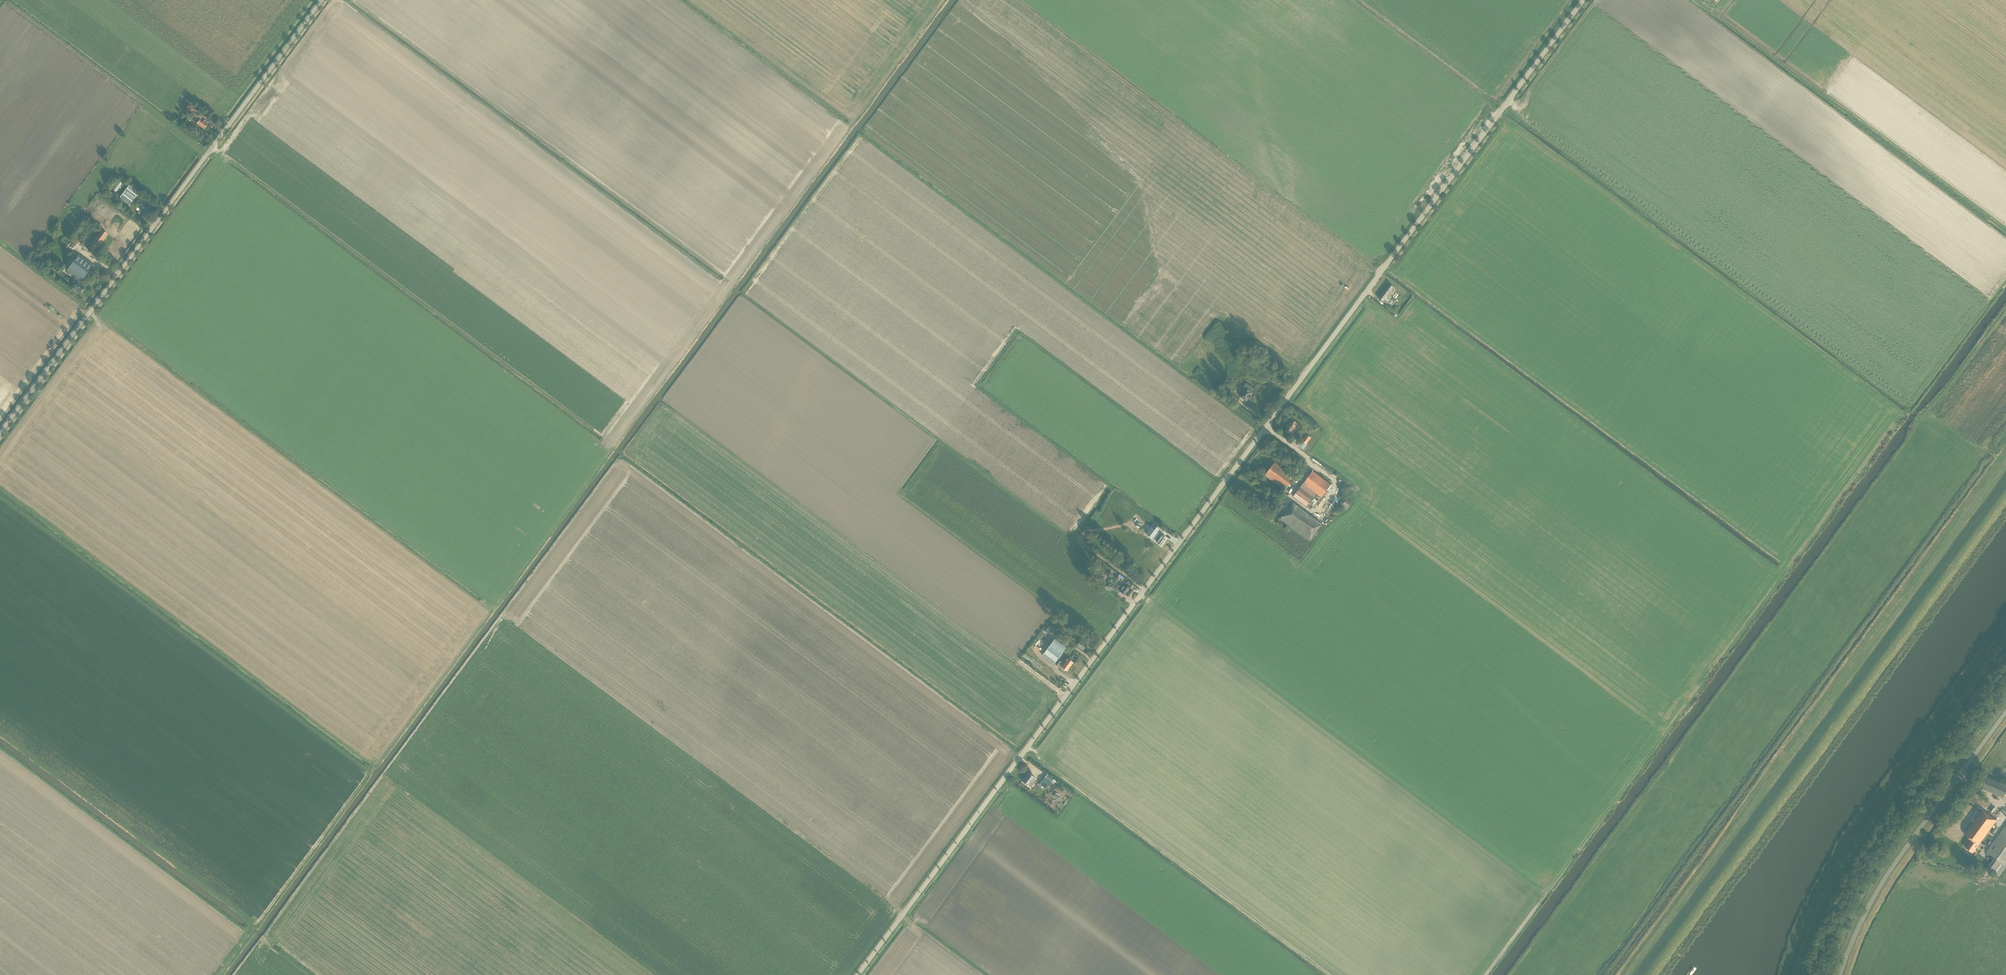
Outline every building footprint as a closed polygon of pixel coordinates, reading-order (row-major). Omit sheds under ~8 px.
[(189,104),(186,107),(193,112),(196,109),(189,104)] [(203,129),(207,123),(198,117),(199,116),(195,113),(192,116),(197,119),(199,120),(197,124),(203,129)] [(129,205),(140,192),(130,184),(120,198),(129,205)] [(150,208),(143,203),(144,202),(141,200),(137,204),(142,208),(138,213),(145,219),(150,213),(148,212),(150,208)] [(88,247),(96,252),(108,234),(101,229),(88,247)] [(80,282),(81,281),(82,281),(94,264),(79,253),(67,270),(76,277),(74,280),(77,282),(73,288),(80,293),(85,286),(80,282)] [(36,266),(40,268),(45,260),(41,258),(36,266)] [(1391,296),(1392,295),(1394,292),(1393,291),(1395,288),(1394,287),(1390,284),(1379,299),(1383,302),(1385,300),(1388,302),(1392,297),(1391,296)] [(1254,389),(1247,384),(1242,390),(1242,392),(1243,393),(1240,397),(1247,401),(1249,398),(1250,399),(1251,396),(1253,393),(1252,392),(1254,389)] [(1293,435),(1300,425),(1295,421),(1293,424),(1290,422),(1286,426),(1287,427),(1286,429),(1293,435)] [(1313,440),(1317,436),(1313,432),(1309,436),(1313,440)] [(1304,450),(1308,445),(1307,444),(1311,438),(1307,435),(1302,441),(1304,442),(1300,447),(1304,450)] [(1276,462),(1266,476),(1285,491),(1295,477),(1276,462)] [(1331,485),(1313,471),(1293,497),(1307,506),(1316,494),(1322,498),(1331,485)] [(1347,510),(1352,503),(1347,499),(1342,506),(1347,510)] [(1322,524),(1293,502),(1280,519),(1310,541),(1322,524)] [(1324,508),(1319,515),(1323,517),(1328,510),(1324,508)] [(1327,523),(1323,526),(1327,531),(1332,527),(1327,523)] [(1160,529),(1154,524),(1146,534),(1161,546),(1167,538),(1158,532),(1160,529)] [(1117,588),(1110,583),(1107,588),(1110,590),(1110,591),(1115,594),(1118,590),(1120,592),(1120,591),(1126,595),(1131,589),(1125,585),(1124,587),(1119,584),(1117,588)] [(1067,648),(1054,638),(1042,655),(1054,664),(1067,648)] [(1083,650),(1087,645),(1081,640),(1077,646),(1083,650)] [(1025,653),(1023,656),(1031,662),(1033,658),(1025,653)] [(1067,671),(1073,663),(1067,658),(1063,663),(1060,661),(1057,665),(1062,670),(1064,668),(1067,671)] [(1031,788),(1037,780),(1029,774),(1023,782),(1031,788)] [(1051,783),(1051,782),(1054,779),(1047,774),(1045,777),(1040,784),(1046,789),(1047,788),(1051,783)] [(2004,798),(2005,793),(2005,785),(1987,777),(1982,788),(2004,798)] [(1966,848),(1973,853),(1996,820),(1983,810),(1964,835),(1972,840),(1966,848)] [(1986,852),(1995,858),(1988,868),(2000,876),(2005,868),(2005,825),(1986,852)]
